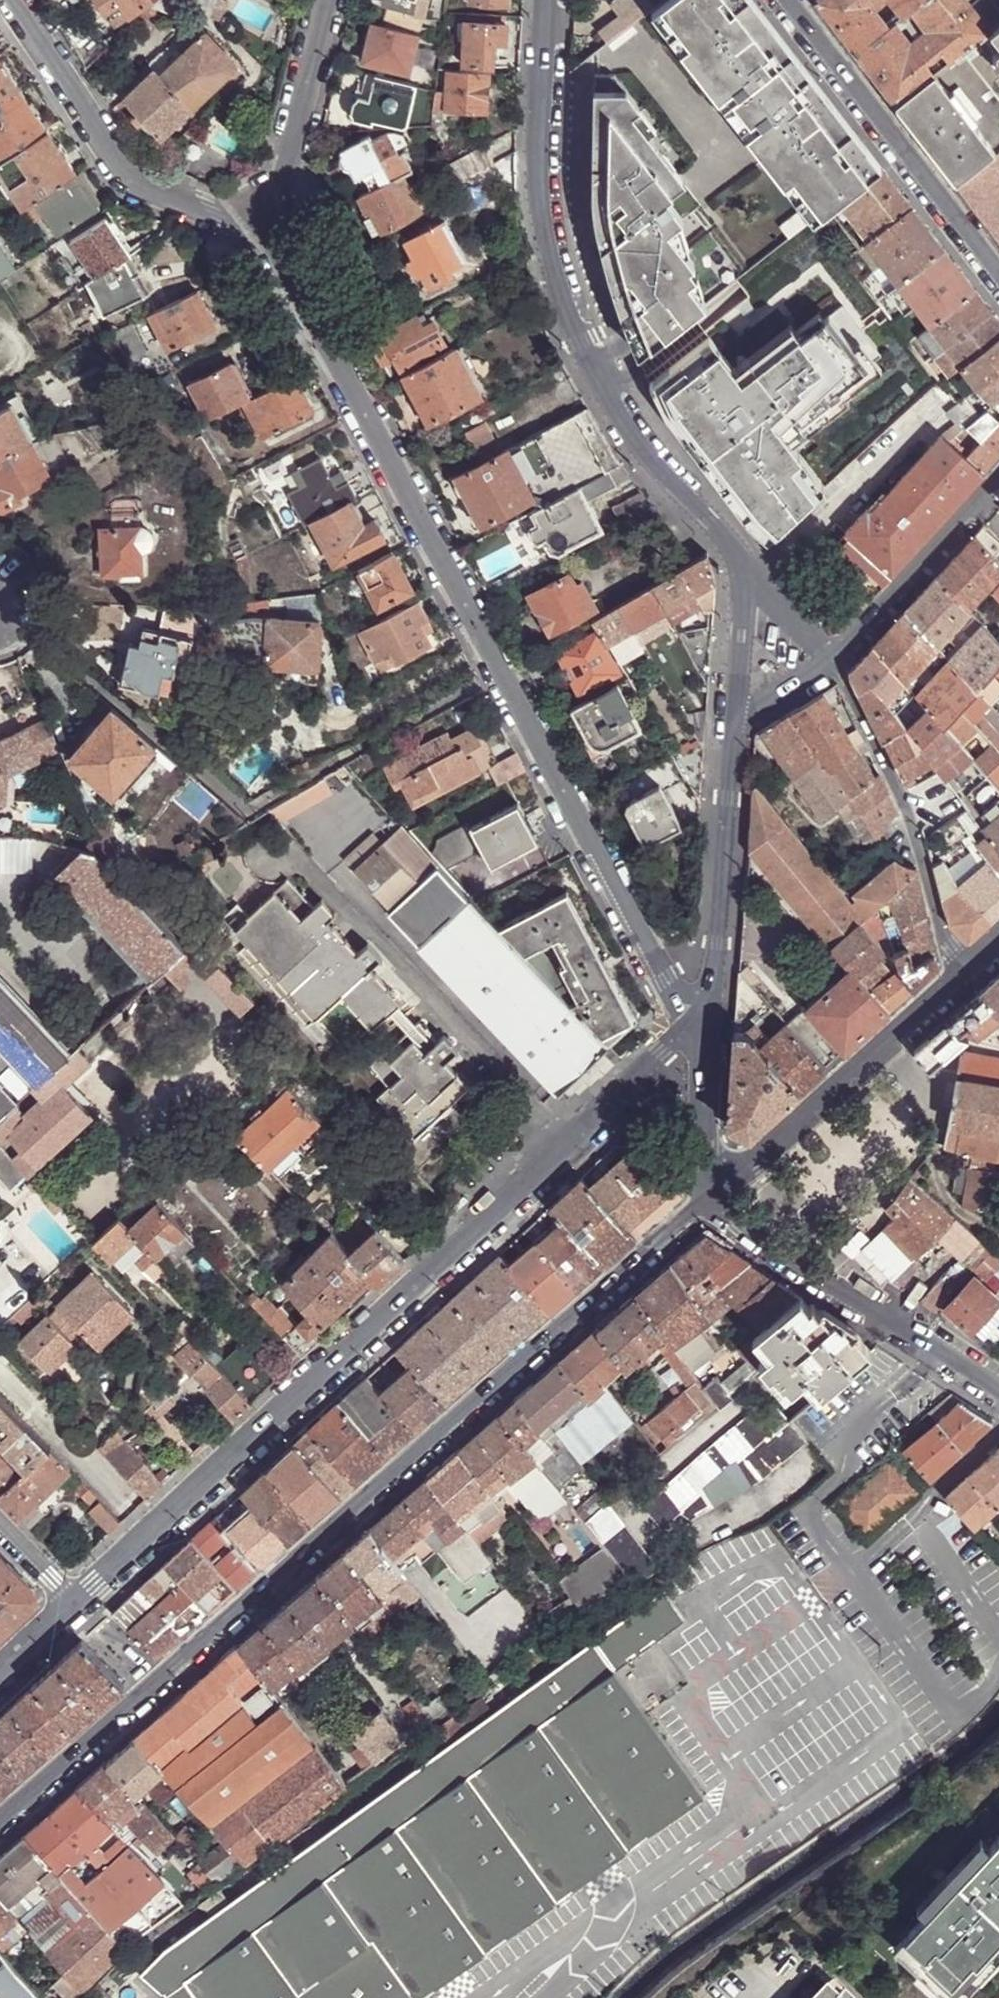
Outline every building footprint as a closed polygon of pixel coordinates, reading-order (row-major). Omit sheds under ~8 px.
[(128,19),(151,3),(149,0),(93,0),(104,15),(107,13),(119,5),(128,19)] [(150,8),(184,20),(187,10),(208,18),(214,0),(158,0),(150,8)] [(208,18),(219,22),(227,2),(221,0),(214,0),(208,18)] [(382,4),(387,5),(382,28),(417,37),(419,37),(428,0),(383,0),(382,4)] [(624,29),(651,9),(663,0),(622,0),(611,8),(618,20),(624,29)] [(651,9),(814,220),(844,197),(849,194),(881,169),(751,0),(663,0),(651,9)] [(814,1),(855,54),(926,0),(815,0),(814,1)] [(855,54),(895,106),(991,34),(998,28),(998,10),(991,0),(926,0),(855,54)] [(998,10),(998,0),(991,0),(998,10)] [(116,27),(128,19),(119,5),(107,13),(116,27)] [(506,27),(504,26),(504,18),(465,15),(462,66),(497,68),(499,44),(505,45),(506,27)] [(600,34),(607,43),(624,29),(618,20),(600,34)] [(414,48),(417,37),(382,28),(373,26),(368,45),(362,64),(408,75),(411,64),(414,48)] [(956,185),(998,151),(998,28),(991,34),(895,106),(920,138),(926,145),(934,157),(941,166),(956,185)] [(181,58),(205,35),(199,29),(175,52),(168,59),(163,54),(151,66),(155,72),(160,78),(181,58)] [(236,67),(205,35),(181,58),(160,78),(155,72),(123,103),(160,141),(205,97),(236,67)] [(420,49),(414,48),(411,64),(416,65),(420,49)] [(19,87),(0,58),(0,99),(19,87)] [(405,127),(415,87),(359,74),(354,98),(356,99),(351,120),(370,125),(371,121),(402,129),(405,127)] [(485,114),(488,75),(448,74),(447,93),(445,113),(485,114)] [(628,76),(594,74),(593,178),(593,192),(595,216),(603,251),(612,283),(627,327),(631,324),(648,347),(691,314),(719,293),(696,263),(704,257),(697,249),(700,246),(675,213),(688,202),(672,181),(689,167),(652,121),(659,116),(628,76)] [(47,129),(19,87),(0,99),(0,160),(47,129)] [(441,113),(445,113),(447,93),(434,92),(429,128),(431,129),(444,125),(441,113)] [(444,125),(431,129),(443,145),(450,141),(444,125)] [(24,205),(33,199),(75,172),(47,129),(0,160),(0,171),(24,205)] [(400,177),(411,171),(402,153),(398,155),(395,150),(393,145),(389,136),(381,137),(371,142),(369,138),(367,137),(338,151),(349,172),(358,168),(363,176),(371,192),(400,177)] [(393,145),(395,150),(403,146),(400,141),(393,145)] [(491,143),(448,166),(457,184),(491,166),(491,143)] [(956,185),(990,229),(998,241),(998,151),(956,185)] [(354,181),(363,176),(358,168),(349,172),(354,181)] [(864,213),(896,189),(881,169),(849,194),(852,199),(864,213)] [(415,179),(411,171),(400,177),(403,184),(415,179)] [(75,172),(33,199),(58,236),(98,209),(75,172)] [(403,184),(400,177),(371,192),(358,198),(365,212),(370,210),(381,232),(418,213),(403,184)] [(462,183),(449,190),(456,204),(459,207),(456,209),(459,215),(465,211),(466,213),(475,208),(462,183)] [(879,233),(912,208),(896,189),(864,213),(876,230),(879,233)] [(459,207),(456,204),(446,210),(450,219),(459,215),(456,209),(459,207)] [(897,285),(943,250),(912,208),(879,233),(870,240),(866,244),(881,264),(897,285)] [(370,210),(365,212),(361,214),(372,237),(381,232),(370,210)] [(856,218),(869,235),(876,230),(864,213),(856,218)] [(849,215),(839,223),(844,229),(850,223),(854,220),(849,215)] [(95,277),(130,255),(126,250),(105,219),(71,241),(95,277)] [(850,223),(844,229),(847,234),(854,229),(850,223)] [(431,230),(420,235),(403,244),(411,260),(406,263),(414,278),(419,275),(429,293),(453,280),(449,270),(464,262),(444,224),(431,230)] [(418,231),(420,235),(431,230),(429,225),(418,231)] [(867,236),(870,240),(879,233),(876,230),(869,235),(867,236)] [(1,281),(15,270),(0,247),(0,279),(1,281)] [(912,305),(928,325),(974,290),(943,250),(897,285),(912,305)] [(51,261),(72,293),(82,286),(62,255),(51,261)] [(139,271),(130,255),(95,277),(87,283),(105,314),(120,306),(140,296),(143,295),(132,274),(139,271)] [(873,270),(889,291),(897,285),(881,264),(873,270)] [(150,291),(139,271),(132,274),(143,295),(150,291)] [(902,313),(912,305),(897,285),(889,291),(886,293),(902,313)] [(944,346),(990,311),(974,290),(928,325),(944,346)] [(215,326),(198,291),(149,315),(167,350),(215,326)] [(140,296),(120,306),(124,312),(144,302),(140,296)] [(708,338),(648,383),(666,416),(688,446),(746,523),(766,540),(813,496),(790,466),(800,458),(790,446),(782,435),(797,424),(799,426),(841,393),(838,389),(880,357),(841,307),(799,339),(796,335),(753,367),(754,370),(741,380),(732,369),(708,338)] [(998,337),(998,323),(990,311),(944,346),(959,365),(960,367),(998,337)] [(648,347),(637,355),(648,383),(708,338),(691,314),(648,347)] [(421,315),(415,318),(420,330),(427,326),(421,315)] [(393,329),(392,327),(368,340),(381,365),(392,360),(398,370),(415,362),(413,360),(442,345),(432,324),(427,326),(420,330),(415,318),(393,329)] [(631,324),(627,327),(637,355),(648,347),(631,324)] [(898,329),(907,341),(915,335),(906,324),(898,329)] [(917,334),(933,354),(944,346),(928,325),(917,334)] [(789,326),(732,369),(741,380),(754,370),(753,367),(796,335),(789,326)] [(960,367),(976,387),(998,369),(998,337),(960,367)] [(948,374),(959,365),(944,346),(933,354),(948,374)] [(486,393),(461,347),(453,351),(478,397),(486,393)] [(478,397),(453,351),(400,379),(425,427),(479,399),(478,397)] [(392,360),(381,365),(387,376),(398,370),(392,360)] [(185,385),(204,421),(244,402),(247,399),(229,363),(185,385)] [(976,387),(991,407),(998,401),(998,369),(976,387)] [(312,412),(293,377),(265,391),(247,399),(244,402),(262,438),(312,412)] [(848,402),(841,393),(799,426),(797,424),(782,435),(790,446),(848,402)] [(12,404),(32,443),(40,438),(18,394),(7,399),(10,406),(12,404)] [(979,417),(964,396),(957,402),(944,412),(960,433),(966,429),(979,417)] [(32,443),(12,404),(10,406),(0,411),(0,460),(32,443)] [(141,405),(125,412),(130,421),(146,414),(141,405)] [(611,453),(587,410),(506,452),(532,501),(537,511),(578,490),(608,474),(621,468),(611,453)] [(994,418),(986,411),(979,417),(966,429),(980,442),(998,423),(994,418)] [(482,425),(475,413),(456,424),(462,436),(482,425)] [(980,442),(964,459),(983,476),(998,458),(998,424),(998,423),(980,442)] [(498,456),(482,425),(462,436),(479,466),(498,456)] [(40,438),(32,443),(51,479),(71,468),(53,434),(45,435),(40,438)] [(947,445),(949,444),(942,438),(908,474),(869,515),(866,512),(844,534),(820,560),(842,580),(832,592),(837,596),(858,612),(891,576),(913,551),(957,504),(983,476),(964,459),(947,445)] [(21,501),(19,495),(51,479),(32,443),(0,460),(0,512),(21,501)] [(532,501),(506,452),(498,456),(479,466),(452,480),(480,529),(532,501)] [(287,494),(303,526),(311,521),(351,500),(355,498),(347,481),(342,483),(337,472),(329,476),(319,458),(294,471),(301,487),(287,494)] [(823,487),(800,458),(790,466),(813,496),(823,487)] [(629,479),(621,468),(608,474),(614,487),(629,479)] [(341,470),(337,472),(342,483),(347,481),(341,470)] [(614,487),(608,474),(578,490),(586,505),(615,489),(614,487)] [(586,505),(578,490),(537,511),(532,514),(537,526),(526,532),(524,536),(530,546),(533,547),(545,541),(551,553),(556,555),(600,532),(586,505)] [(658,516),(640,494),(611,509),(624,534),(658,516)] [(110,528),(137,526),(136,498),(113,500),(109,503),(110,528)] [(311,521),(314,529),(333,565),(384,538),(374,520),(364,525),(351,500),(311,521)] [(311,521),(303,526),(306,532),(314,529),(311,521)] [(120,573),(136,572),(140,572),(139,551),(142,550),(145,548),(147,546),(149,544),(150,541),(150,537),(149,534),(149,533),(149,532),(146,529),(143,527),(142,527),(137,526),(110,528),(99,528),(101,574),(120,573)] [(998,562),(998,560),(998,542),(984,528),(983,527),(975,535),(998,562)] [(998,577),(998,562),(975,535),(956,555),(937,577),(967,610),(989,587),(998,577)] [(234,562),(243,556),(244,556),(235,540),(226,545),(234,562)] [(391,552),(358,570),(377,606),(410,588),(391,552)] [(708,553),(693,561),(649,586),(664,612),(716,583),(708,553)] [(528,594),(549,634),(597,609),(582,582),(578,584),(570,571),(528,594)] [(967,610),(937,577),(906,611),(937,647),(969,613),(967,610)] [(989,587),(998,598),(998,577),(989,587)] [(714,611),(716,583),(664,612),(671,624),(698,609),(700,612),(714,611)] [(664,612),(649,586),(620,603),(618,604),(633,630),(664,612)] [(316,619),(322,610),(314,593),(212,609),(211,624),(253,617),(316,619)] [(618,604),(620,603),(615,594),(604,600),(609,610),(618,604)] [(427,619),(417,601),(359,632),(375,662),(391,653),(396,663),(430,645),(424,632),(419,623),(427,619)] [(633,630),(618,604),(609,610),(593,619),(594,620),(598,628),(608,645),(618,661),(643,646),(633,630)] [(191,638),(193,608),(164,607),(158,631),(191,638)] [(975,689),(948,659),(937,647),(906,611),(874,645),(906,681),(915,693),(916,694),(929,708),(943,723),(958,707),(975,689)] [(948,659),(980,624),(969,613),(937,647),(948,659)] [(315,682),(316,668),(317,668),(320,620),(316,619),(253,617),(211,624),(210,663),(284,666),(283,680),(315,682)] [(431,628),(427,619),(419,623),(424,632),(431,628)] [(709,687),(713,624),(675,631),(709,687)] [(998,664),(998,645),(980,624),(948,659),(975,689),(990,673),(998,664)] [(191,638),(158,631),(143,628),(139,645),(138,652),(127,650),(120,684),(158,693),(162,672),(172,675),(176,657),(186,659),(191,638)] [(608,645),(598,628),(558,651),(564,664),(573,680),(580,693),(619,672),(606,646),(608,645)] [(138,652),(139,645),(129,643),(127,650),(138,652)] [(906,681),(874,645),(862,658),(881,681),(875,688),(887,702),(906,681)] [(391,653),(375,662),(380,671),(396,663),(391,653)] [(881,681),(862,658),(848,672),(858,692),(875,688),(881,681)] [(556,690),(573,680),(564,664),(547,674),(556,690)] [(990,673),(998,681),(998,664),(990,673)] [(998,684),(998,681),(990,673),(975,689),(989,705),(998,697),(998,685),(998,684)] [(895,714),(915,693),(906,681),(887,702),(895,714)] [(641,728),(618,683),(571,709),(595,752),(641,728)] [(882,740),(907,728),(895,714),(887,702),(875,688),(858,692),(882,740)] [(980,715),(989,705),(975,689),(958,707),(989,742),(998,735),(980,715)] [(789,712),(822,761),(829,771),(856,752),(854,749),(822,692),(789,712)] [(907,728),(929,708),(916,694),(915,693),(895,714),(907,728)] [(989,742),(958,707),(943,723),(960,744),(986,774),(998,789),(998,753),(989,742)] [(112,794),(155,745),(110,708),(71,753),(69,756),(71,761),(112,794)] [(704,749),(707,716),(697,715),(697,709),(679,708),(704,749)] [(943,723),(929,708),(907,728),(935,764),(943,774),(947,780),(961,798),(971,811),(979,820),(993,837),(998,844),(998,789),(986,774),(960,744),(943,723)] [(761,730),(793,778),(822,761),(789,712),(761,730)] [(0,737),(0,805),(5,805),(6,774),(59,747),(43,715),(0,737)] [(464,749),(478,741),(479,740),(480,740),(471,724),(448,736),(444,729),(417,744),(418,746),(381,765),(390,782),(403,776),(414,797),(438,785),(441,790),(480,770),(470,751),(466,753),(464,749)] [(935,764),(907,728),(882,740),(901,778),(935,764)] [(989,742),(998,753),(998,736),(998,735),(989,742)] [(491,764),(478,741),(464,749),(466,753),(470,751),(480,770),(491,764)] [(854,749),(856,752),(856,753),(867,746),(865,742),(854,749)] [(700,801),(704,749),(687,759),(684,754),(675,759),(686,779),(700,801)] [(856,752),(829,771),(852,800),(872,781),(856,753),(856,752)] [(487,768),(496,784),(523,770),(515,753),(487,768)] [(686,779),(675,759),(672,755),(622,781),(631,800),(660,785),(664,791),(686,779)] [(822,819),(835,811),(852,802),(852,800),(829,771),(822,761),(793,778),(822,819)] [(943,774),(935,764),(901,778),(907,789),(910,788),(943,774)] [(852,802),(860,816),(888,792),(880,774),(872,781),(852,800),(852,802)] [(943,774),(910,788),(917,800),(936,787),(947,780),(943,774)] [(961,798),(947,780),(936,787),(949,807),(961,798)] [(746,847),(757,860),(829,948),(858,922),(863,917),(831,877),(751,781),(746,847)] [(682,826),(664,791),(660,785),(631,800),(627,802),(625,808),(645,847),(649,850),(656,851),(661,848),(664,842),(663,836),(682,826)] [(860,816),(876,843),(880,841),(883,830),(889,820),(898,813),(888,792),(860,816)] [(971,811),(961,798),(949,807),(943,811),(942,810),(930,819),(923,828),(923,832),(925,840),(933,839),(933,836),(935,833),(940,829),(960,817),(971,811)] [(517,802),(469,826),(481,848),(490,865),(538,840),(517,802)] [(859,836),(867,850),(876,843),(860,816),(852,802),(835,811),(844,824),(853,839),(859,836)] [(979,820),(971,811),(960,817),(967,826),(979,820)] [(951,843),(970,831),(967,826),(960,817),(952,823),(940,829),(951,843)] [(433,845),(427,852),(443,868),(454,862),(481,848),(469,826),(467,821),(440,835),(437,837),(433,845)] [(386,909),(418,942),(467,898),(468,896),(443,868),(427,852),(401,824),(383,841),(369,854),(360,844),(345,857),(389,906),(386,909)] [(373,831),(360,844),(369,854),(383,841),(373,831)] [(32,871),(32,837),(0,837),(0,871),(32,871)] [(993,837),(979,844),(984,851),(990,860),(998,871),(998,844),(993,837)] [(982,866),(990,860),(984,851),(979,844),(975,838),(967,844),(971,850),(977,858),(982,866)] [(746,847),(744,874),(756,875),(757,860),(746,847)] [(83,850),(76,848),(67,855),(72,860),(83,850)] [(86,851),(83,850),(72,860),(58,873),(154,976),(161,970),(184,948),(185,947),(178,941),(162,922),(151,911),(142,901),(99,855),(96,855),(94,853),(86,851)] [(960,885),(982,866),(977,858),(971,850),(947,868),(960,885)] [(72,860),(67,855),(50,872),(54,876),(58,873),(72,860)] [(104,856),(99,855),(142,901),(149,896),(140,885),(142,884),(133,876),(114,859),(104,856)] [(887,895),(916,870),(916,867),(909,865),(906,864),(900,861),(895,858),(853,894),(868,913),(877,905),(887,895)] [(998,912),(998,871),(990,860),(982,866),(960,885),(990,920),(998,912)] [(932,866),(942,899),(960,885),(947,868),(942,862),(932,866)] [(863,917),(868,913),(853,894),(849,887),(859,879),(848,864),(831,877),(863,917)] [(133,876),(142,884),(147,882),(150,878),(145,869),(133,876)] [(921,897),(916,870),(887,895),(892,908),(921,897)] [(149,981),(154,976),(58,873),(54,876),(149,981)] [(239,952),(307,1025),(316,1017),(317,1019),(342,996),(371,1027),(381,1018),(383,1019),(390,1013),(398,1006),(401,1002),(388,988),(389,986),(376,972),(374,974),(369,968),(380,958),(367,944),(357,953),(333,926),(331,927),(326,922),(334,914),(321,900),(313,907),(287,880),(247,916),(233,929),(247,945),(239,952)] [(967,941),(990,920),(960,885),(942,899),(947,921),(967,941)] [(632,1019),(628,1011),(565,891),(496,928),(522,954),(533,948),(536,947),(544,943),(550,940),(551,940),(548,931),(552,928),(557,937),(569,960),(586,994),(576,999),(567,1003),(601,1038),(605,1042),(626,1026),(632,1019)] [(924,915),(921,897),(892,908),(894,912),(900,926),(924,915)] [(472,903),(467,898),(418,942),(556,1089),(605,1042),(601,1038),(567,1003),(522,954),(496,928),(472,903)] [(156,907),(151,911),(162,922),(167,918),(156,907)] [(935,953),(924,915),(900,926),(906,946),(910,963),(935,953)] [(849,967),(855,974),(876,955),(882,949),(858,922),(829,948),(848,968),(849,967)] [(183,936),(178,941),(185,947),(190,943),(183,936)] [(550,940),(564,963),(558,965),(555,967),(536,947),(533,948),(522,954),(567,1003),(576,999),(586,994),(569,960),(557,937),(551,940),(550,940)] [(938,966),(935,953),(910,963),(906,946),(893,952),(898,971),(912,989),(938,966)] [(202,967),(184,948),(161,970),(167,976),(179,989),(202,967)] [(876,955),(855,974),(870,991),(881,981),(894,974),(876,955)] [(744,966),(740,970),(750,980),(754,977),(744,966)] [(844,1051),(888,1010),(870,991),(855,974),(849,967),(848,968),(804,1007),(844,1051)] [(167,976),(161,970),(154,976),(149,981),(141,989),(146,995),(167,976)] [(251,1002),(217,970),(205,981),(238,1015),(251,1002)] [(888,1010),(912,989),(898,971),(894,974),(881,981),(870,991),(888,1010)] [(737,972),(733,1032),(740,1032),(746,1026),(753,1021),(754,1022),(770,1008),(737,972)] [(998,1012),(998,974),(980,993),(993,1006),(998,1012)] [(68,1057),(91,1036),(85,1029),(66,1046),(62,1041),(0,977),(0,987),(68,1057)] [(39,1085),(68,1057),(0,987),(0,1045),(39,1085)] [(980,993),(947,1021),(960,1034),(993,1006),(980,993)] [(966,1036),(998,1046),(998,1012),(993,1006),(960,1034),(966,1036)] [(123,1019),(118,1011),(103,1025),(109,1032),(123,1019)] [(746,1031),(758,1045),(768,1037),(754,1022),(753,1021),(746,1026),(740,1032),(746,1031)] [(947,1021),(914,1050),(930,1069),(956,1046),(966,1036),(960,1034),(947,1021)] [(401,1124),(415,1138),(470,1087),(445,1061),(456,1050),(443,1036),(438,1040),(427,1027),(426,1028),(419,1023),(416,1025),(407,1032),(386,1052),(384,1050),(370,1064),(378,1072),(377,1074),(388,1087),(377,1098),(389,1110),(387,1111),(400,1125),(401,1124)] [(758,1045),(799,1091),(825,1068),(784,1023),(768,1037),(758,1045)] [(66,1046),(85,1029),(83,1026),(79,1024),(62,1041),(66,1046)] [(99,1028),(91,1036),(68,1057),(39,1085),(31,1092),(39,1099),(22,1115),(14,1108),(0,1121),(0,1178),(11,1189),(27,1173),(90,1114),(63,1086),(111,1042),(99,1028)] [(750,1135),(799,1091),(758,1045),(746,1031),(740,1032),(733,1032),(726,1125),(750,1135)] [(39,1085),(0,1045),(0,1071),(11,1071),(13,1069),(13,1075),(1,1088),(17,1105),(31,1092),(39,1085)] [(957,1075),(998,1083),(998,1057),(961,1050),(957,1075)] [(948,1122),(998,1131),(998,1083),(957,1075),(948,1122)] [(17,1105),(1,1088),(0,1087),(0,1121),(14,1108),(17,1105)] [(262,1112),(292,1144),(318,1121),(288,1089),(283,1093),(267,1108),(262,1112)] [(253,1112),(258,1117),(262,1112),(258,1108),(253,1112)] [(258,1117),(236,1135),(253,1153),(266,1167),(267,1168),(292,1144),(262,1112),(258,1117)] [(102,1127),(90,1114),(27,1173),(38,1185),(102,1127)] [(945,1143),(960,1151),(964,1152),(969,1153),(996,1158),(998,1158),(998,1131),(948,1122),(945,1143)] [(603,1174),(589,1186),(626,1226),(672,1187),(635,1146),(610,1167),(603,1174)] [(614,1147),(601,1158),(605,1162),(622,1148),(614,1147)] [(194,1148),(187,1155),(195,1164),(195,1166),(203,1158),(194,1148)] [(266,1167),(253,1153),(242,1162),(256,1177),(266,1167)] [(996,1158),(969,1153),(967,1166),(963,1192),(961,1206),(992,1210),(998,1170),(994,1170),(996,1158)] [(601,1158),(595,1164),(603,1174),(610,1167),(605,1162),(601,1158)] [(967,1166),(962,1166),(957,1165),(953,1190),(963,1192),(967,1166)] [(274,1176),(269,1171),(265,1175),(270,1180),(274,1176)] [(589,1186),(580,1177),(548,1207),(560,1220),(602,1264),(634,1236),(626,1226),(589,1186)] [(331,1184),(325,1178),(304,1196),(310,1203),(331,1184)] [(909,1178),(885,1207),(896,1217),(897,1216),(927,1244),(937,1235),(955,1218),(909,1178)] [(680,1196),(672,1187),(626,1226),(634,1236),(680,1196)] [(146,1193),(141,1198),(145,1202),(150,1207),(155,1202),(146,1193)] [(141,1198),(133,1205),(137,1210),(145,1202),(141,1198)] [(131,1225),(128,1228),(156,1257),(183,1232),(155,1202),(150,1207),(131,1225)] [(133,1205),(119,1219),(128,1228),(131,1225),(126,1219),(137,1210),(133,1205)] [(560,1220),(548,1207),(522,1231),(532,1243),(534,1243),(560,1220)] [(884,1229),(913,1258),(927,1244),(897,1216),(896,1217),(884,1229)] [(991,1249),(955,1218),(937,1235),(975,1267),(991,1249)] [(119,1219),(93,1243),(108,1259),(109,1261),(115,1255),(124,1263),(130,1258),(142,1271),(144,1269),(156,1257),(128,1228),(119,1219)] [(576,1289),(602,1264),(560,1220),(534,1243),(576,1289)] [(352,1249),(347,1253),(371,1278),(376,1284),(401,1261),(377,1235),(373,1230),(352,1249)] [(183,1232),(156,1257),(162,1263),(167,1268),(193,1243),(183,1232)] [(347,1253),(328,1233),(280,1281),(308,1312),(320,1325),(371,1278),(347,1253)] [(707,1235),(671,1267),(687,1289),(734,1253),(707,1235)] [(548,1311),(576,1289),(534,1243),(532,1243),(506,1266),(548,1311)] [(991,1249),(975,1267),(986,1277),(998,1261),(998,1256),(991,1249)] [(734,1253),(687,1289),(699,1305),(717,1290),(751,1264),(740,1257),(734,1253)] [(514,1342),(548,1311),(506,1266),(496,1255),(394,1350),(409,1366),(443,1403),(479,1372),(514,1342)] [(156,1257),(144,1269),(150,1275),(162,1263),(156,1257)] [(751,1264),(717,1290),(735,1303),(739,1306),(773,1278),(759,1269),(751,1264)] [(671,1267),(638,1296),(665,1334),(674,1346),(709,1320),(699,1305),(687,1289),(671,1267)] [(106,1329),(113,1336),(135,1315),(91,1271),(55,1306),(58,1308),(81,1331),(92,1342),(106,1329)] [(948,1273),(942,1280),(954,1291),(966,1277),(961,1273),(955,1279),(948,1273)] [(998,1301),(998,1299),(998,1297),(974,1274),(946,1305),(971,1329),(973,1326),(998,1301)] [(773,1278),(739,1306),(762,1328),(800,1294),(782,1283),(773,1278)] [(942,1280),(922,1301),(936,1310),(954,1291),(942,1280)] [(699,1305),(709,1320),(712,1323),(735,1303),(717,1290),(699,1305)] [(48,1298),(41,1291),(13,1318),(19,1326),(48,1298)] [(252,1293),(247,1298),(282,1335),(295,1324),(279,1306),(275,1310),(263,1298),(258,1300),(252,1293)] [(762,1328),(739,1349),(750,1359),(755,1364),(759,1361),(770,1373),(774,1370),(783,1382),(787,1379),(792,1386),(809,1372),(824,1389),(872,1348),(857,1331),(855,1330),(852,1332),(842,1321),(840,1323),(833,1316),(830,1319),(827,1315),(821,1307),(818,1310),(812,1301),(809,1304),(800,1294),(762,1328)] [(638,1296),(599,1330),(621,1359),(627,1368),(628,1369),(635,1363),(645,1354),(665,1334),(638,1296)] [(998,1301),(973,1326),(984,1337),(998,1321),(998,1302),(998,1301)] [(735,1303),(712,1323),(721,1334),(739,1306),(735,1303)] [(45,1316),(18,1342),(46,1370),(74,1344),(71,1341),(81,1331),(58,1308),(47,1319),(45,1316)] [(320,1325),(308,1312),(302,1318),(313,1329),(320,1325)] [(295,1324),(282,1335),(295,1349),(300,1355),(320,1336),(313,1329),(302,1318),(295,1324)] [(709,1320),(674,1346),(693,1372),(728,1346),(721,1334),(712,1323),(709,1320)] [(189,1342),(193,1337),(196,1333),(184,1321),(176,1328),(182,1335),(189,1342)] [(92,1342),(99,1349),(113,1336),(106,1329),(92,1342)] [(581,1345),(560,1364),(584,1391),(600,1378),(621,1359),(599,1330),(581,1345)] [(189,1342),(194,1347),(200,1343),(193,1337),(189,1342)] [(249,1403),(275,1379),(269,1372),(236,1338),(225,1348),(228,1351),(221,1358),(206,1342),(197,1351),(249,1403)] [(232,1419),(249,1403),(197,1351),(194,1347),(189,1342),(174,1355),(190,1374),(191,1373),(205,1387),(203,1388),(232,1419)] [(693,1372),(674,1346),(665,1353),(691,1389),(701,1383),(693,1372)] [(300,1355),(295,1349),(286,1357),(292,1363),(300,1355)] [(645,1354),(635,1363),(643,1372),(653,1363),(645,1354)] [(750,1359),(723,1384),(731,1394),(759,1368),(755,1364),(750,1359)] [(560,1364),(517,1402),(539,1429),(564,1408),(584,1391),(560,1364)] [(269,1372),(275,1379),(283,1371),(278,1365),(269,1372)] [(413,1429),(443,1403),(409,1366),(392,1381),(380,1392),(413,1429)] [(383,1456),(413,1429),(380,1392),(365,1377),(335,1404),(383,1456)] [(600,1378),(584,1391),(591,1400),(607,1387),(600,1378)] [(718,1378),(705,1389),(718,1405),(721,1408),(734,1397),(731,1394),(723,1384),(718,1378)] [(150,1380),(139,1394),(155,1412),(168,1400),(150,1380)] [(701,1383),(691,1389),(686,1393),(700,1411),(705,1416),(718,1405),(705,1389),(701,1383)] [(564,1440),(569,1447),(583,1466),(637,1423),(609,1386),(607,1387),(591,1400),(572,1418),(566,1423),(557,1431),(564,1440)] [(584,1391),(564,1408),(572,1418),(591,1400),(584,1391)] [(666,1440),(700,1411),(686,1393),(665,1409),(651,1421),(665,1439),(666,1440)] [(962,1397),(956,1394),(933,1413),(938,1419),(962,1397)] [(962,1397),(938,1419),(963,1449),(997,1421),(962,1397)] [(48,1448),(0,1399),(0,1446),(20,1466),(24,1471),(48,1448)] [(517,1402),(502,1415),(526,1446),(541,1433),(539,1429),(517,1402)] [(651,1421),(665,1409),(661,1403),(646,1415),(651,1421)] [(354,1482),(383,1456),(335,1404),(307,1432),(354,1482)] [(775,1430),(789,1418),(778,1405),(764,1417),(775,1430)] [(539,1429),(541,1433),(548,1440),(557,1431),(566,1423),(572,1418),(564,1408),(539,1429)] [(806,1439),(789,1418),(775,1430),(764,1417),(757,1408),(707,1451),(647,1506),(666,1527),(685,1510),(692,1518),(761,1478),(806,1439)] [(666,1440),(672,1447),(705,1416),(700,1411),(666,1440)] [(482,1433),(459,1453),(484,1485),(502,1470),(511,1482),(537,1462),(532,1455),(526,1446),(502,1415),(482,1433)] [(187,1461),(193,1455),(161,1417),(152,1425),(172,1448),(174,1446),(187,1461)] [(938,1419),(905,1448),(930,1476),(963,1449),(938,1419)] [(659,1443),(665,1439),(651,1421),(645,1426),(659,1443)] [(119,1429),(98,1449),(102,1453),(125,1441),(119,1429)] [(541,1433),(526,1446),(532,1455),(537,1462),(542,1468),(569,1447),(564,1440),(557,1431),(548,1440),(541,1433)] [(339,1495),(354,1482),(307,1432),(292,1445),(339,1495)] [(125,1441),(102,1453),(146,1498),(161,1485),(125,1441)] [(313,1518),(339,1495),(292,1445),(268,1469),(313,1518)] [(569,1447),(542,1468),(550,1478),(559,1490),(585,1468),(583,1466),(569,1447)] [(68,1470),(48,1448),(24,1471),(20,1475),(17,1478),(0,1494),(0,1500),(17,1518),(68,1470)] [(990,1456),(998,1466),(998,1448),(990,1456)] [(459,1453),(429,1479),(458,1518),(478,1503),(491,1495),(484,1485),(459,1453)] [(997,1504),(998,1503),(998,1466),(990,1456),(969,1475),(997,1504)] [(17,1478),(0,1460),(0,1494),(17,1478)] [(537,1462),(511,1482),(524,1499),(550,1478),(542,1468),(537,1462)] [(853,1486),(839,1501),(870,1534),(916,1491),(910,1485),(913,1472),(910,1468),(902,1475),(890,1462),(859,1492),(853,1486)] [(20,1475),(24,1471),(20,1466),(15,1470),(20,1475)] [(286,1541),(313,1518),(268,1469),(241,1493),(253,1507),(286,1541)] [(73,1488),(80,1482),(68,1470),(17,1518),(28,1530),(73,1488)] [(502,1470),(484,1485),(491,1495),(493,1497),(511,1482),(502,1470)] [(974,1526),(975,1524),(997,1504),(969,1475),(947,1495),(960,1510),(974,1526)] [(559,1490),(550,1478),(524,1499),(540,1520),(555,1508),(567,1499),(559,1490)] [(429,1479),(371,1531),(392,1558),(406,1545),(433,1521),(448,1540),(463,1526),(458,1518),(429,1479)] [(88,1505),(96,1498),(80,1482),(73,1488),(88,1505)] [(602,1491),(577,1512),(586,1523),(609,1503),(610,1502),(602,1491)] [(491,1495),(478,1503),(488,1517),(502,1508),(496,1501),(493,1497),(491,1495)] [(92,1508),(100,1502),(96,1498),(88,1505),(92,1508)] [(575,1510),(567,1499),(555,1508),(563,1519),(575,1510)] [(109,1533),(120,1523),(100,1502),(92,1508),(89,1511),(109,1533)] [(478,1503),(458,1518),(463,1526),(467,1530),(488,1517),(478,1503)] [(629,1578),(635,1586),(654,1574),(659,1571),(609,1503),(586,1523),(605,1549),(614,1560),(624,1572),(629,1578)] [(261,1563),(286,1541),(253,1507),(228,1528),(261,1563)] [(488,1517),(467,1530),(477,1543),(509,1518),(502,1508),(488,1517)] [(235,1586),(261,1563),(228,1528),(216,1515),(191,1538),(235,1586)] [(433,1521),(406,1545),(418,1560),(421,1564),(437,1550),(448,1540),(433,1521)] [(448,1540),(437,1550),(464,1583),(492,1562),(482,1549),(477,1543),(467,1530),(463,1526),(448,1540)] [(371,1531),(347,1552),(378,1592),(390,1583),(403,1572),(392,1558),(371,1531)] [(208,1609),(235,1586),(191,1538),(164,1564),(182,1583),(208,1609)] [(406,1545),(392,1558),(403,1572),(418,1560),(406,1545)] [(559,1583),(568,1593),(578,1607),(580,1608),(582,1613),(629,1578),(624,1572),(614,1560),(605,1549),(594,1558),(559,1583)] [(347,1552),(318,1578),(352,1622),(366,1611),(382,1598),(378,1592),(347,1552)] [(15,1622),(33,1605),(32,1590),(7,1563),(0,1557),(0,1635),(15,1622)] [(182,1583),(164,1564),(138,1587),(150,1600),(164,1588),(170,1594),(182,1583)] [(403,1572),(390,1583),(400,1594),(412,1584),(403,1572)] [(318,1578),(292,1600),(328,1646),(354,1624),(352,1622),(318,1578)] [(182,1633),(208,1609),(182,1583),(170,1594),(155,1606),(128,1630),(154,1657),(182,1633)] [(390,1583),(378,1592),(382,1598),(396,1614),(405,1607),(413,1600),(420,1595),(412,1584),(400,1594),(390,1583)] [(150,1600),(138,1587),(110,1612),(123,1625),(150,1600)] [(155,1606),(170,1594),(164,1588),(150,1600),(155,1606)] [(684,1618),(664,1588),(592,1641),(613,1669),(657,1637),(684,1618)] [(535,1619),(544,1630),(578,1607),(568,1593),(535,1619)] [(382,1598),(366,1611),(386,1636),(402,1623),(396,1614),(382,1598)] [(292,1600),(266,1624),(299,1667),(309,1680),(337,1658),(328,1646),(292,1600)] [(413,1600),(405,1607),(410,1612),(418,1606),(413,1600)] [(266,1624),(240,1646),(272,1688),(289,1674),(299,1667),(266,1624)] [(81,1640),(31,1686),(71,1730),(124,1684),(81,1640)] [(172,1945),(150,1970),(180,1997),(418,1997),(464,1963),(702,1791),(646,1714),(613,1669),(592,1641),(493,1709),(474,1722),(463,1729),(447,1740),(409,1767),(403,1774),(388,1783),(335,1828),(325,1833),(230,1902),(212,1915),(172,1945)] [(240,1646),(214,1670),(246,1708),(258,1723),(283,1702),(272,1688),(240,1646)] [(299,1667),(289,1674),(299,1688),(309,1680),(299,1667)] [(214,1670),(188,1693),(219,1731),(246,1708),(214,1670)] [(71,1730),(31,1686),(7,1708),(46,1752),(71,1730)] [(188,1693),(160,1718),(187,1749),(191,1753),(219,1731),(188,1693)] [(421,1709),(430,1721),(447,1709),(438,1697),(421,1709)] [(465,1710),(474,1722),(493,1709),(483,1697),(465,1710)] [(421,1709),(414,1701),(404,1707),(420,1729),(430,1721),(421,1709)] [(227,1840),(245,1860),(345,1783),(283,1702),(258,1723),(246,1708),(219,1731),(191,1753),(187,1749),(162,1770),(177,1786),(183,1793),(227,1840)] [(7,1708),(0,1715),(0,1752),(20,1775),(46,1752),(7,1708)] [(381,1709),(349,1732),(359,1744),(373,1762),(404,1740),(397,1732),(381,1709)] [(439,1728),(447,1740),(463,1729),(455,1717),(439,1728)] [(160,1718),(135,1740),(162,1770),(187,1749),(160,1718)] [(135,1740),(108,1763),(137,1795),(145,1787),(162,1770),(135,1740)] [(373,1762),(359,1744),(351,1750),(364,1768),(373,1762)] [(20,1775),(0,1752),(0,1793),(20,1775)] [(108,1763),(77,1790),(108,1823),(119,1812),(124,1808),(137,1795),(108,1763)] [(162,1770),(145,1787),(160,1801),(168,1794),(177,1786),(162,1770)] [(183,1793),(177,1786),(168,1794),(174,1801),(183,1793)] [(145,1787),(137,1795),(144,1803),(150,1809),(160,1801),(145,1787)] [(77,1790),(52,1813),(86,1851),(112,1828),(108,1823),(77,1790)] [(144,1803),(137,1795),(124,1808),(130,1815),(144,1803)] [(150,1809),(144,1803),(130,1815),(125,1820),(156,1852),(174,1836),(150,1809)] [(124,1808),(119,1812),(125,1820),(130,1815),(124,1808)] [(52,1813),(25,1836),(60,1875),(86,1851),(52,1813)] [(185,1827),(174,1836),(198,1861),(209,1852),(185,1827)] [(112,1828),(86,1851),(99,1866),(126,1843),(122,1838),(112,1828)] [(122,1838),(126,1843),(130,1847),(134,1844),(136,1842),(128,1834),(122,1838)] [(0,1858),(0,1898),(7,1905),(11,1901),(23,1892),(35,1881),(41,1875),(50,1886),(60,1877),(60,1875),(25,1836),(0,1858)] [(209,1852),(198,1861),(199,1862),(216,1881),(245,1860),(227,1840),(209,1852)] [(73,1891),(123,1948),(183,1905),(134,1851),(130,1847),(126,1843),(99,1866),(100,1867),(73,1891)] [(992,1856),(933,1930),(904,1965),(929,1985),(945,1997),(961,1997),(974,1982),(977,1985),(998,1958),(998,1847),(992,1856)] [(982,1848),(923,1922),(933,1930),(992,1856),(982,1848)] [(86,1851),(60,1875),(60,1877),(73,1891),(100,1867),(99,1866),(86,1851)] [(216,1881),(199,1862),(187,1871),(204,1889),(216,1881)] [(43,1891),(50,1886),(41,1875),(35,1881),(43,1891)] [(74,1926),(46,1950),(65,1973),(81,1992),(94,1978),(123,1948),(73,1891),(60,1877),(50,1886),(43,1891),(47,1895),(51,1900),(74,1926)] [(23,1892),(35,1906),(47,1895),(43,1891),(35,1881),(23,1892)] [(202,1902),(212,1915),(230,1902),(220,1889),(202,1902)] [(35,1906),(20,1921),(24,1925),(28,1930),(46,1950),(74,1926),(51,1900),(47,1895),(35,1906)] [(5,1925),(16,1916),(10,1910),(7,1905),(0,1898),(0,1929),(5,1925)] [(11,1901),(7,1905),(10,1910),(15,1906),(11,1901)] [(20,1921),(16,1916),(5,1925),(17,1938),(28,1930),(24,1925),(20,1921)] [(0,1929),(0,1952),(17,1938),(5,1925),(0,1929)] [(38,1997),(0,1953),(0,1997),(39,1997),(38,1997)] [(998,1979),(998,1958),(977,1985),(974,1982),(961,1997),(984,1997),(998,1979)] [(936,1997),(945,1997),(929,1985),(925,1989),(936,1997)]
